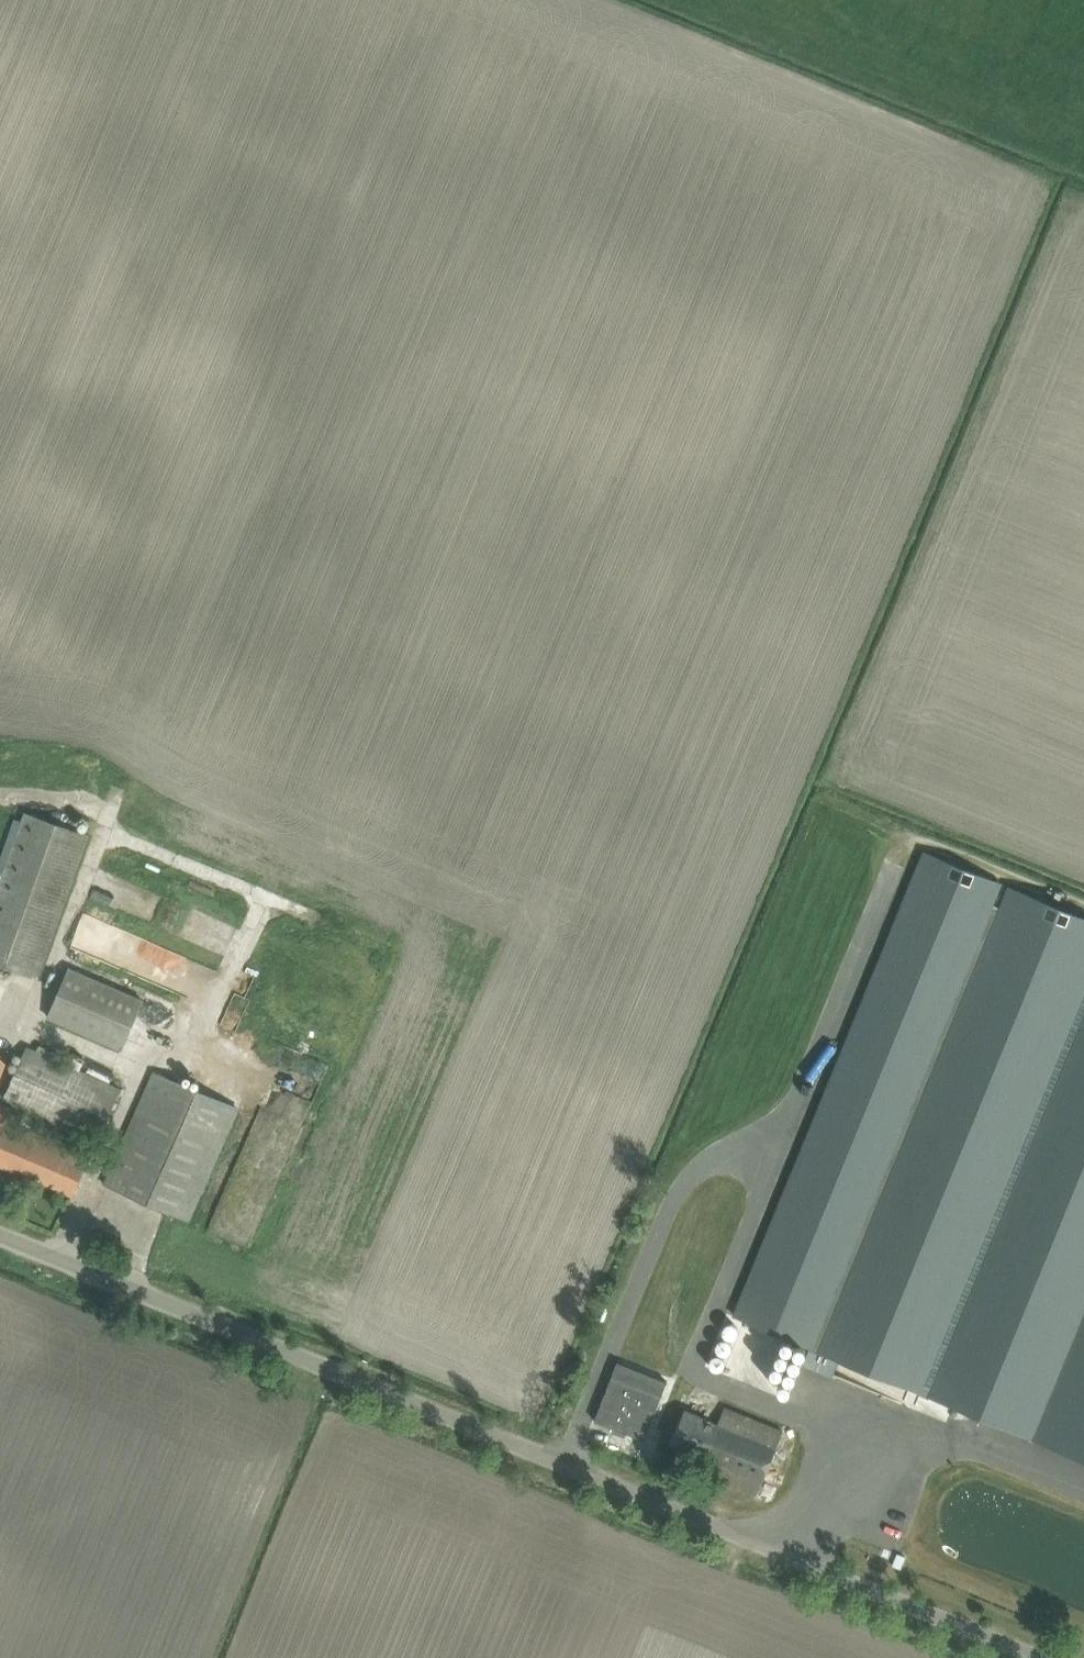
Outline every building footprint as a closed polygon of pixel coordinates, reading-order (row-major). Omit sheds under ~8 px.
[(37,976),(87,833),(25,811),(0,882),(0,963),(37,976)] [(739,1317),(1083,1456),(1083,912),(1030,890),(1020,917),(976,899),(987,872),(946,856),(935,882),(918,875),(739,1317)] [(48,1018),(121,1050),(144,999),(70,967),(48,1018)] [(5,1099),(97,1141),(120,1089),(55,1059),(61,1048),(42,1039),(37,1051),(28,1047),(5,1099)] [(9,1058),(0,1054),(0,1079),(9,1058)] [(156,1072),(114,1165),(105,1184),(189,1222),(239,1110),(156,1072)] [(73,1196),(81,1176),(90,1156),(7,1119),(12,1109),(0,1103),(0,1165),(73,1196)] [(773,1356),(759,1387),(822,1415),(835,1384),(773,1356)] [(614,1370),(594,1418),(650,1441),(670,1393),(614,1370)] [(685,1410),(679,1424),(671,1444),(704,1458),(699,1470),(758,1495),(784,1431),(726,1407),(719,1424),(685,1410)] [(868,1514),(860,1531),(873,1537),(881,1520),(868,1514)]
